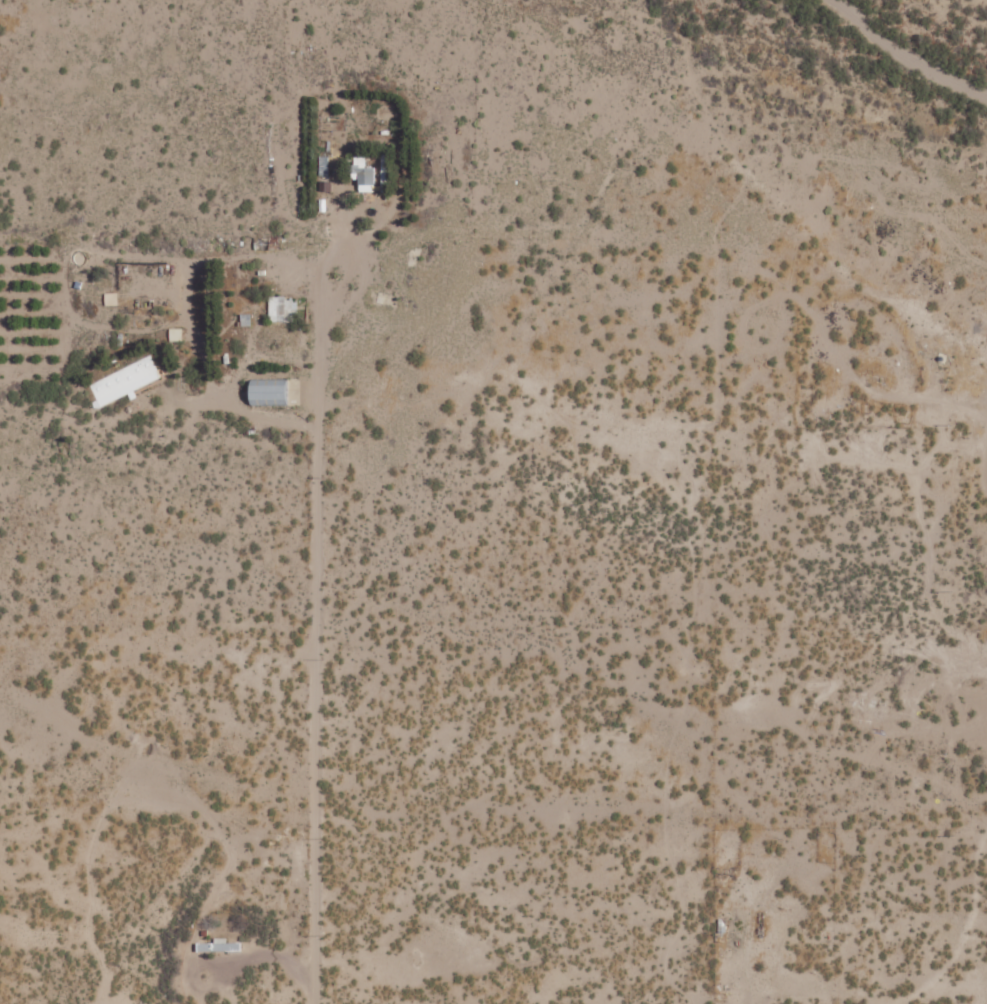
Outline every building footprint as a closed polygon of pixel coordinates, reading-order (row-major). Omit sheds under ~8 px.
[(373,192),(374,167),(364,167),(365,157),(353,157),(353,172),(359,172),(358,191),(373,192)] [(269,299),(269,322),(292,322),(292,314),(297,314),(297,298),(269,299)] [(161,380),(152,357),(89,382),(99,405),(161,380)] [(286,379),(248,380),(249,406),(287,405),(286,379)] [(214,942),(196,943),(196,952),(241,950),(240,942),(227,943),(227,937),(214,938),(214,942)]
